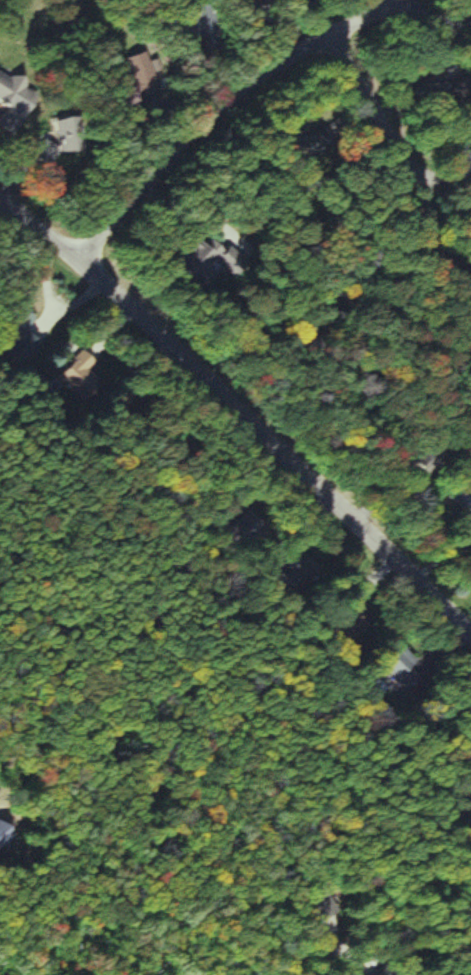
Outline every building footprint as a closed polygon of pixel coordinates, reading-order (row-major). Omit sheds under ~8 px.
[(283,0),(263,0),(267,8),(283,0)] [(27,113),(41,85),(3,66),(0,72),(0,100),(27,113)] [(200,275),(219,253),(202,237),(182,259),(200,275)] [(46,337),(69,313),(49,294),(3,341),(27,363),(49,340),(46,337)] [(104,391),(99,384),(105,379),(87,355),(61,376),(84,406),(104,391)] [(0,823),(0,857),(17,840),(0,823)]
